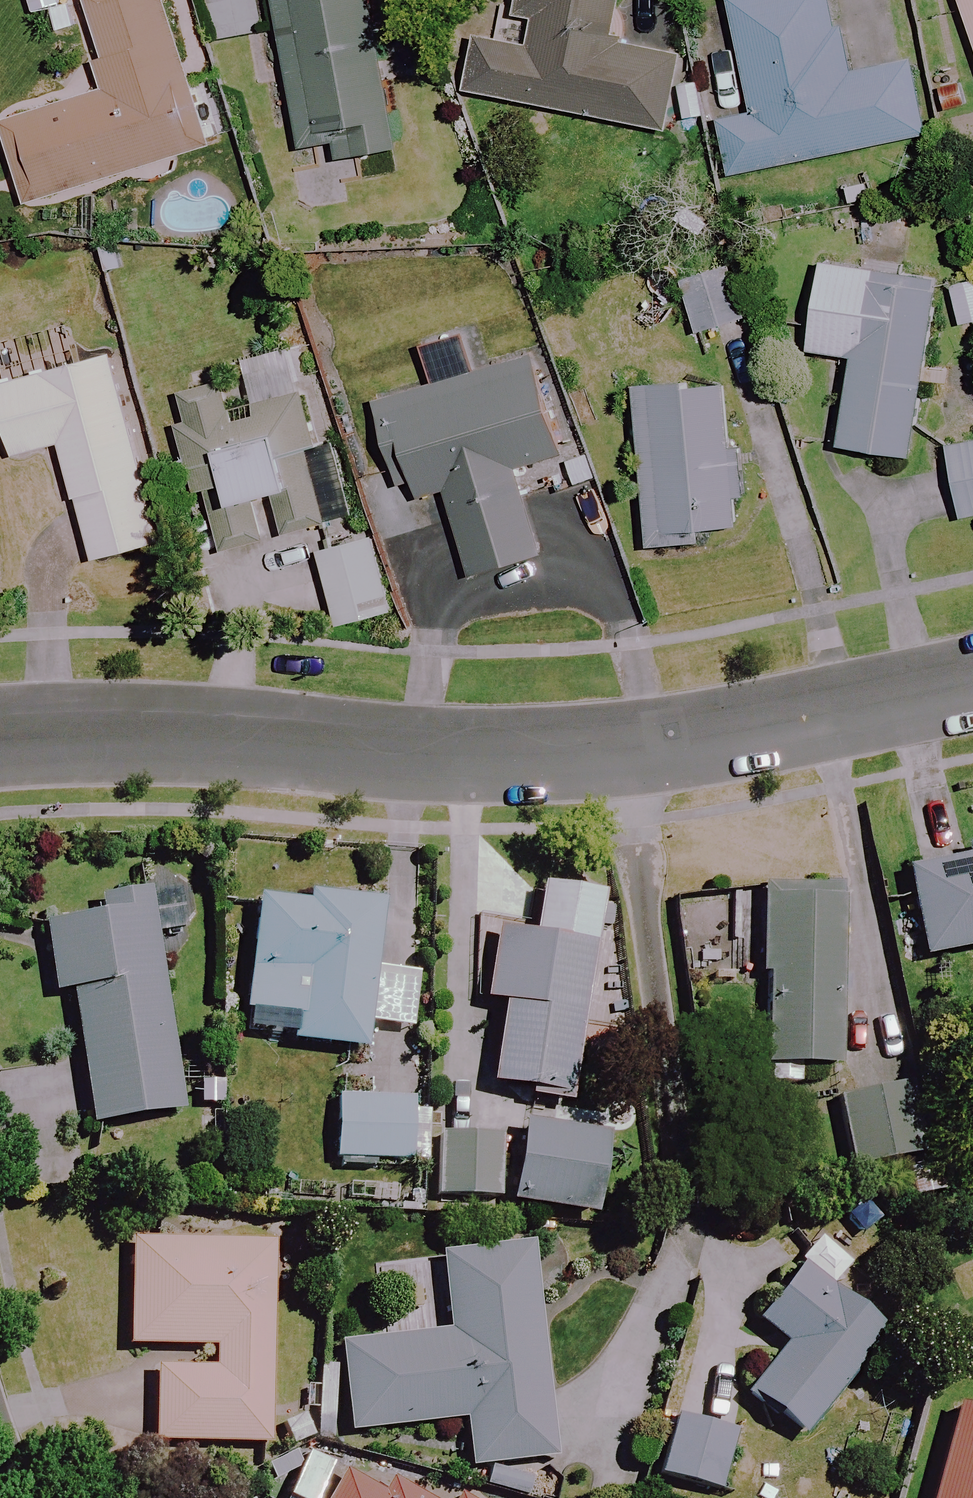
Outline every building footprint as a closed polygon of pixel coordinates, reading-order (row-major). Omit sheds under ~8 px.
[(165,0),(84,0),(112,91),(1,125),(26,205),(210,149),(165,0)] [(372,0),(277,0),(301,148),(333,142),(336,160),(397,149),(372,0)] [(618,0),(524,0),(520,21),(539,25),(534,51),(474,40),(464,91),(665,131),(680,54),(610,41),(618,0)] [(835,0),(732,0),(756,113),(720,120),(732,176),(929,135),(913,60),(850,73),(835,0)] [(972,32),(972,0),(962,0),(972,32)] [(939,281),(826,265),(814,351),(856,356),(844,446),(915,456),(939,281)] [(757,318),(743,266),(685,281),(698,333),(757,318)] [(956,286),(958,325),(972,324),(972,285),(956,286)] [(113,355),(0,386),(0,393),(17,456),(64,443),(97,560),(165,541),(113,355)] [(382,403),(402,476),(403,487),(419,482),(426,496),(450,489),(473,574),(541,556),(518,468),(564,455),(539,360),(382,403)] [(236,404),(227,375),(177,390),(192,439),(185,441),(221,554),(264,541),(252,500),(275,493),(288,535),(356,514),(335,446),(328,449),(308,382),(260,397),(236,404)] [(737,527),(728,385),(642,391),(652,547),(700,543),(700,530),(737,527)] [(952,447),(964,517),(972,516),(972,443),(952,447)] [(393,626),(376,540),(323,550),(340,636),(393,626)] [(909,872),(927,958),(972,948),(972,859),(909,872)] [(598,895),(536,890),(532,939),(494,936),(488,1000),(504,1001),(496,1088),(544,1092),(543,1100),(580,1103),(598,895)] [(843,1067),(841,894),(767,895),(768,1085),(798,1085),(797,1067),(843,1067)] [(381,908),(261,897),(248,1037),(368,1048),(381,908)] [(184,1112),(151,905),(43,922),(54,996),(72,993),(93,1127),(184,1112)] [(916,1157),(903,1090),(841,1102),(854,1168),(916,1157)] [(418,1104),(344,1099),(340,1166),(415,1170),(418,1104)] [(619,1137),(524,1125),(514,1204),(608,1217),(619,1137)] [(498,1198),(499,1139),(440,1138),(439,1197),(498,1198)] [(275,1246),(134,1241),(131,1347),(211,1349),(210,1372),(159,1371),(157,1443),(269,1446),(275,1246)] [(555,1460),(532,1246),(442,1255),(451,1333),(341,1345),(350,1433),(466,1421),(471,1469),(555,1460)] [(885,1333),(801,1267),(759,1321),(787,1343),(748,1394),(804,1437),(885,1333)] [(957,1403),(933,1497),(972,1497),(972,1407),(957,1403)] [(731,1436),(676,1420),(660,1475),(685,1483),(714,1492),(731,1436)] [(348,1477),(337,1497),(417,1497),(393,1485),(386,1497),(348,1477)]
